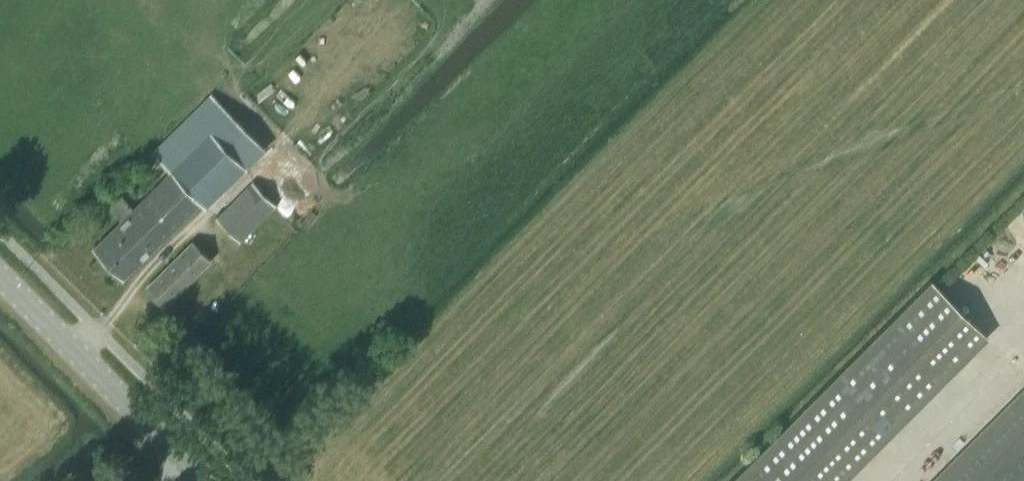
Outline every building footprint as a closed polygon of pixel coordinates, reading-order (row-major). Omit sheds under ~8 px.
[(122,218),(95,246),(124,275),(199,202),(200,202),(259,142),(211,94),(151,153),(170,172),(134,208),(121,195),(110,206),(122,218)] [(275,205),(253,182),(217,217),(240,240),(275,205)] [(211,259),(193,240),(146,286),(164,305),(211,259)] [(988,339),(931,282),(732,480),(846,480),(988,339)] [(933,480),(1023,480),(1023,390),(933,480)]
